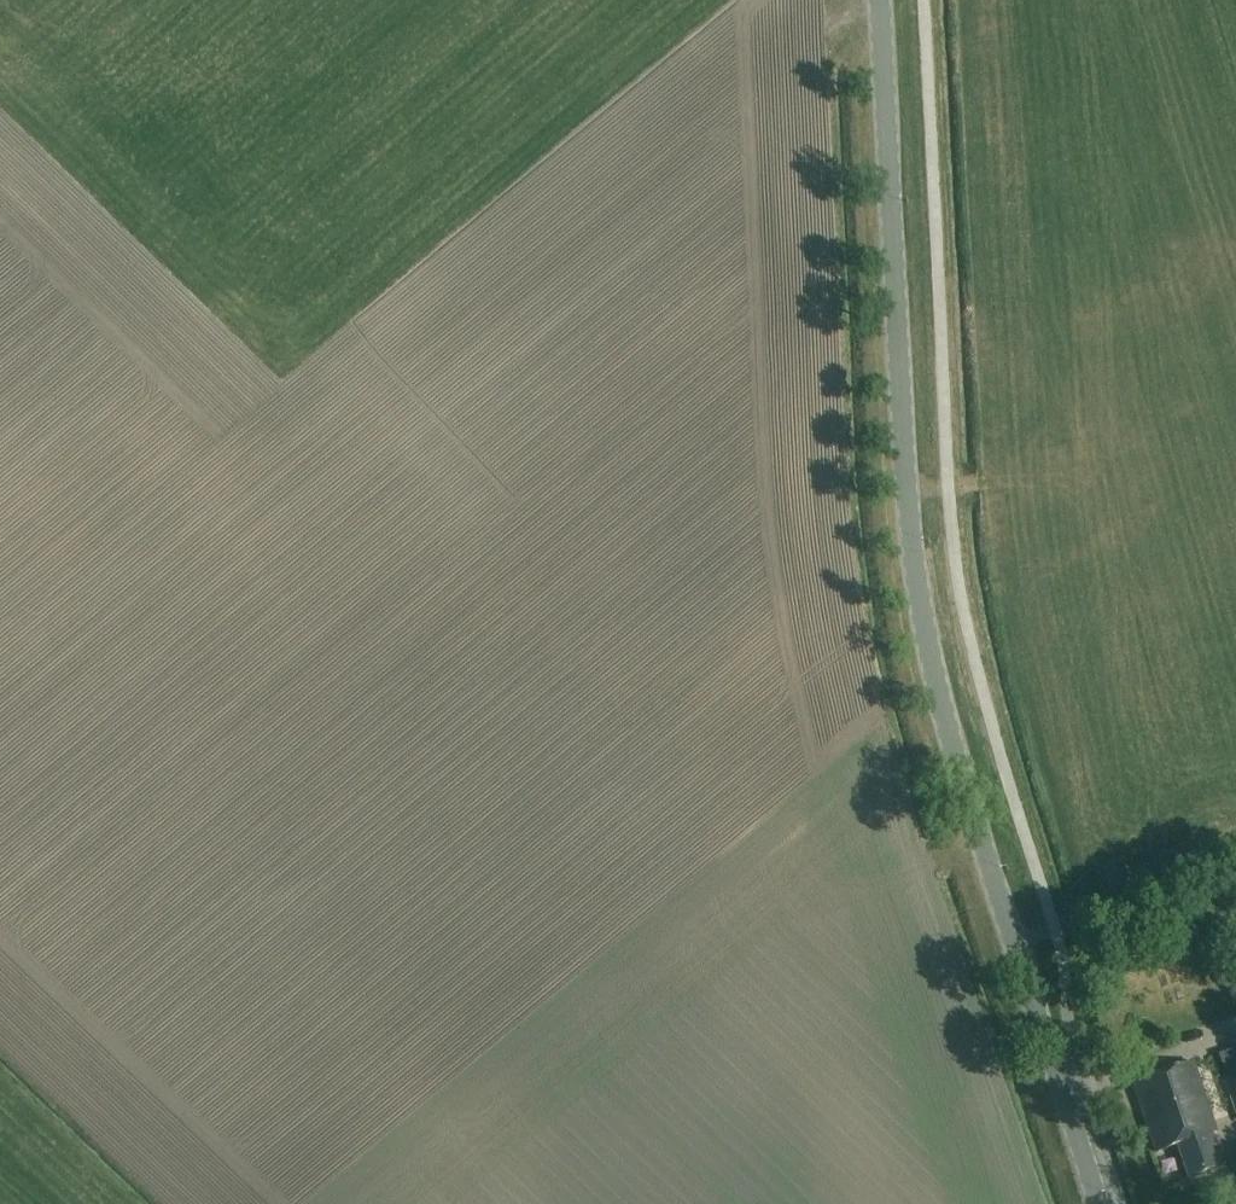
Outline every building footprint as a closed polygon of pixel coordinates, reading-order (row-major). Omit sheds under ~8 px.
[(1195,1066),(1136,1086),(1160,1155),(1178,1149),(1190,1182),(1224,1170),(1212,1137),(1219,1135),(1195,1066)] [(1235,1113),(1235,1073),(1223,1077),(1235,1113)]
